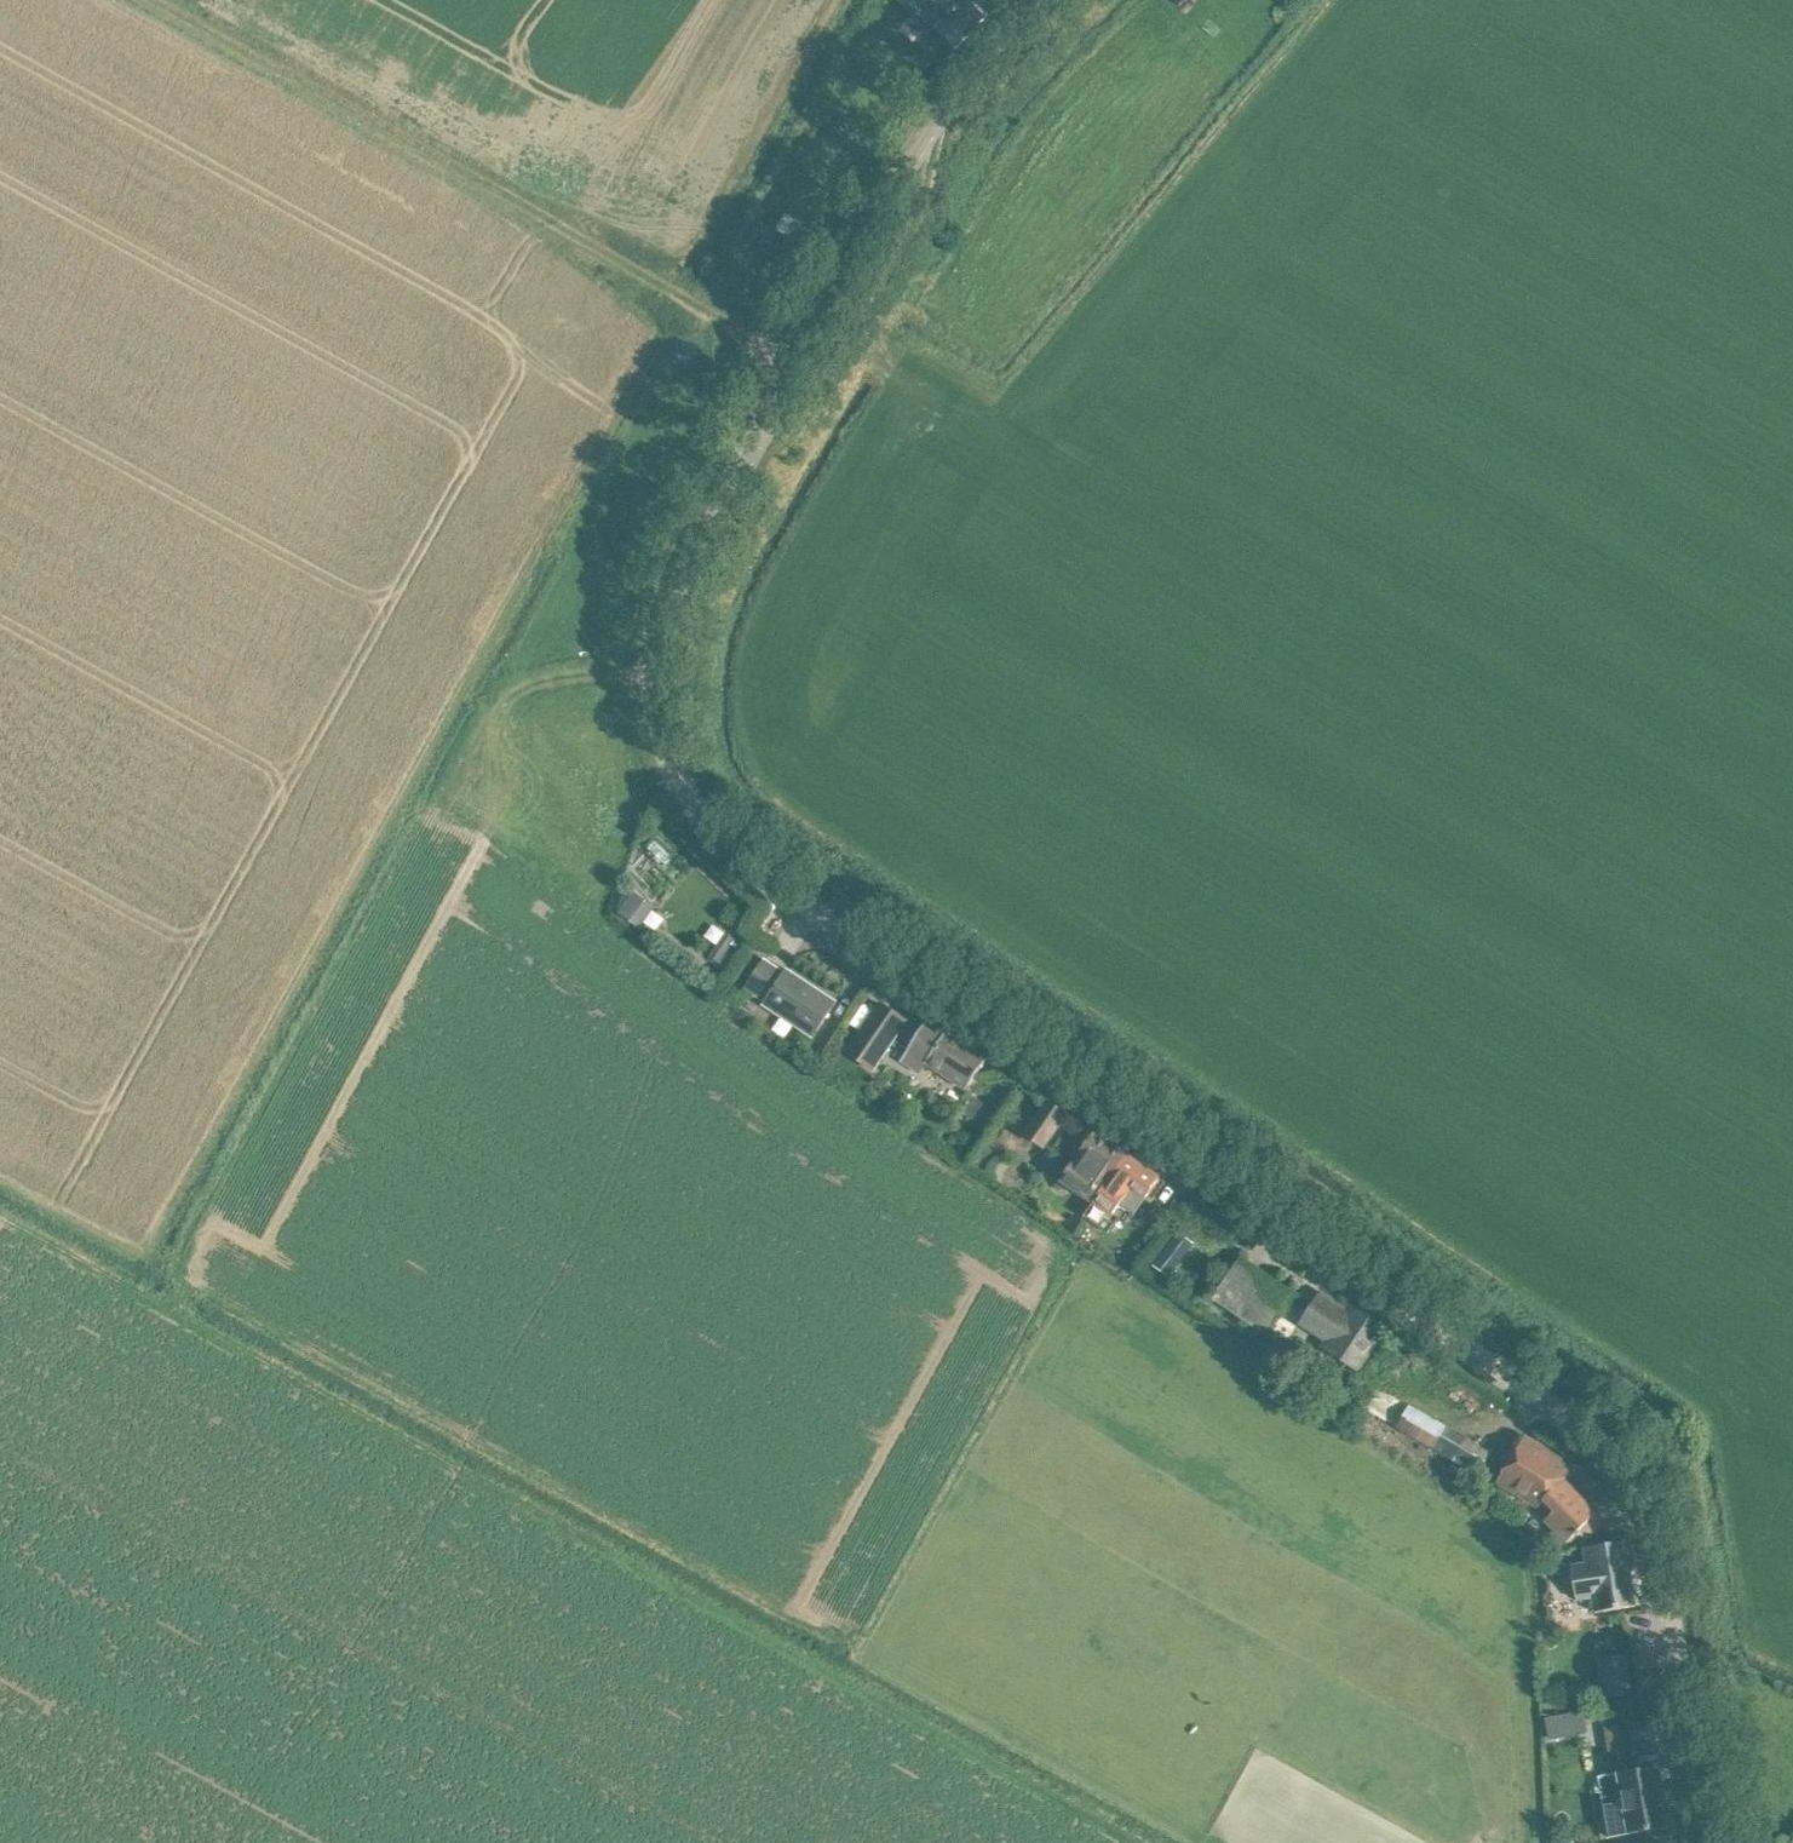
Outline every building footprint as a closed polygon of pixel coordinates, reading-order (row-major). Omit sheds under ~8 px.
[(960,0),(919,0),(944,23),(936,31),(955,48),(983,19),(964,1),(963,2),(960,0)] [(675,878),(676,864),(657,863),(656,877),(675,878)] [(727,930),(746,943),(763,919),(743,906),(727,930)] [(727,970),(742,947),(731,939),(715,962),(727,970)] [(785,974),(764,960),(751,981),(747,987),(766,1000),(763,1004),(813,1037),(822,1023),(836,1003),(787,971),(785,974)] [(874,1072),(893,1042),(907,1022),(879,1004),(846,1053),(874,1072)] [(947,1032),(928,1020),(900,1061),(914,1070),(921,1061),(966,1091),(988,1059),(947,1031),(947,1032)] [(1044,1149),(1066,1115),(1048,1102),(1025,1136),(1044,1149)] [(1127,1156),(1094,1134),(1081,1155),(1060,1185),(1095,1211),(1130,1158),(1127,1156)] [(1134,1216),(1146,1198),(1159,1178),(1130,1158),(1095,1211),(1109,1221),(1118,1206),(1134,1216)] [(1261,1335),(1289,1292),(1240,1259),(1212,1302),(1261,1335)] [(1353,1317),(1321,1295),(1307,1316),(1303,1322),(1334,1342),(1329,1349),(1358,1367),(1383,1328),(1357,1311),(1353,1317)] [(1480,1384),(1496,1391),(1503,1375),(1487,1368),(1480,1384)] [(1479,1471),(1489,1453),(1374,1386),(1362,1407),(1452,1460),(1454,1456),(1479,1471)] [(1605,1522),(1563,1481),(1575,1469),(1525,1438),(1498,1481),(1538,1507),(1546,1499),(1557,1510),(1548,1520),(1558,1531),(1568,1521),(1585,1539),(1590,1535),(1596,1545),(1618,1530),(1610,1519),(1605,1522)] [(1635,1606),(1625,1542),(1584,1549),(1586,1562),(1570,1565),(1575,1600),(1592,1597),(1594,1613),(1635,1606)] [(1624,1657),(1600,1660),(1606,1703),(1630,1700),(1624,1657)] [(1624,1723),(1604,1726),(1612,1773),(1632,1770),(1624,1723)] [(1634,1771),(1599,1777),(1606,1821),(1598,1822),(1601,1839),(1609,1838),(1645,1832),(1669,1828),(1661,1783),(1658,1767),(1634,1771)]
